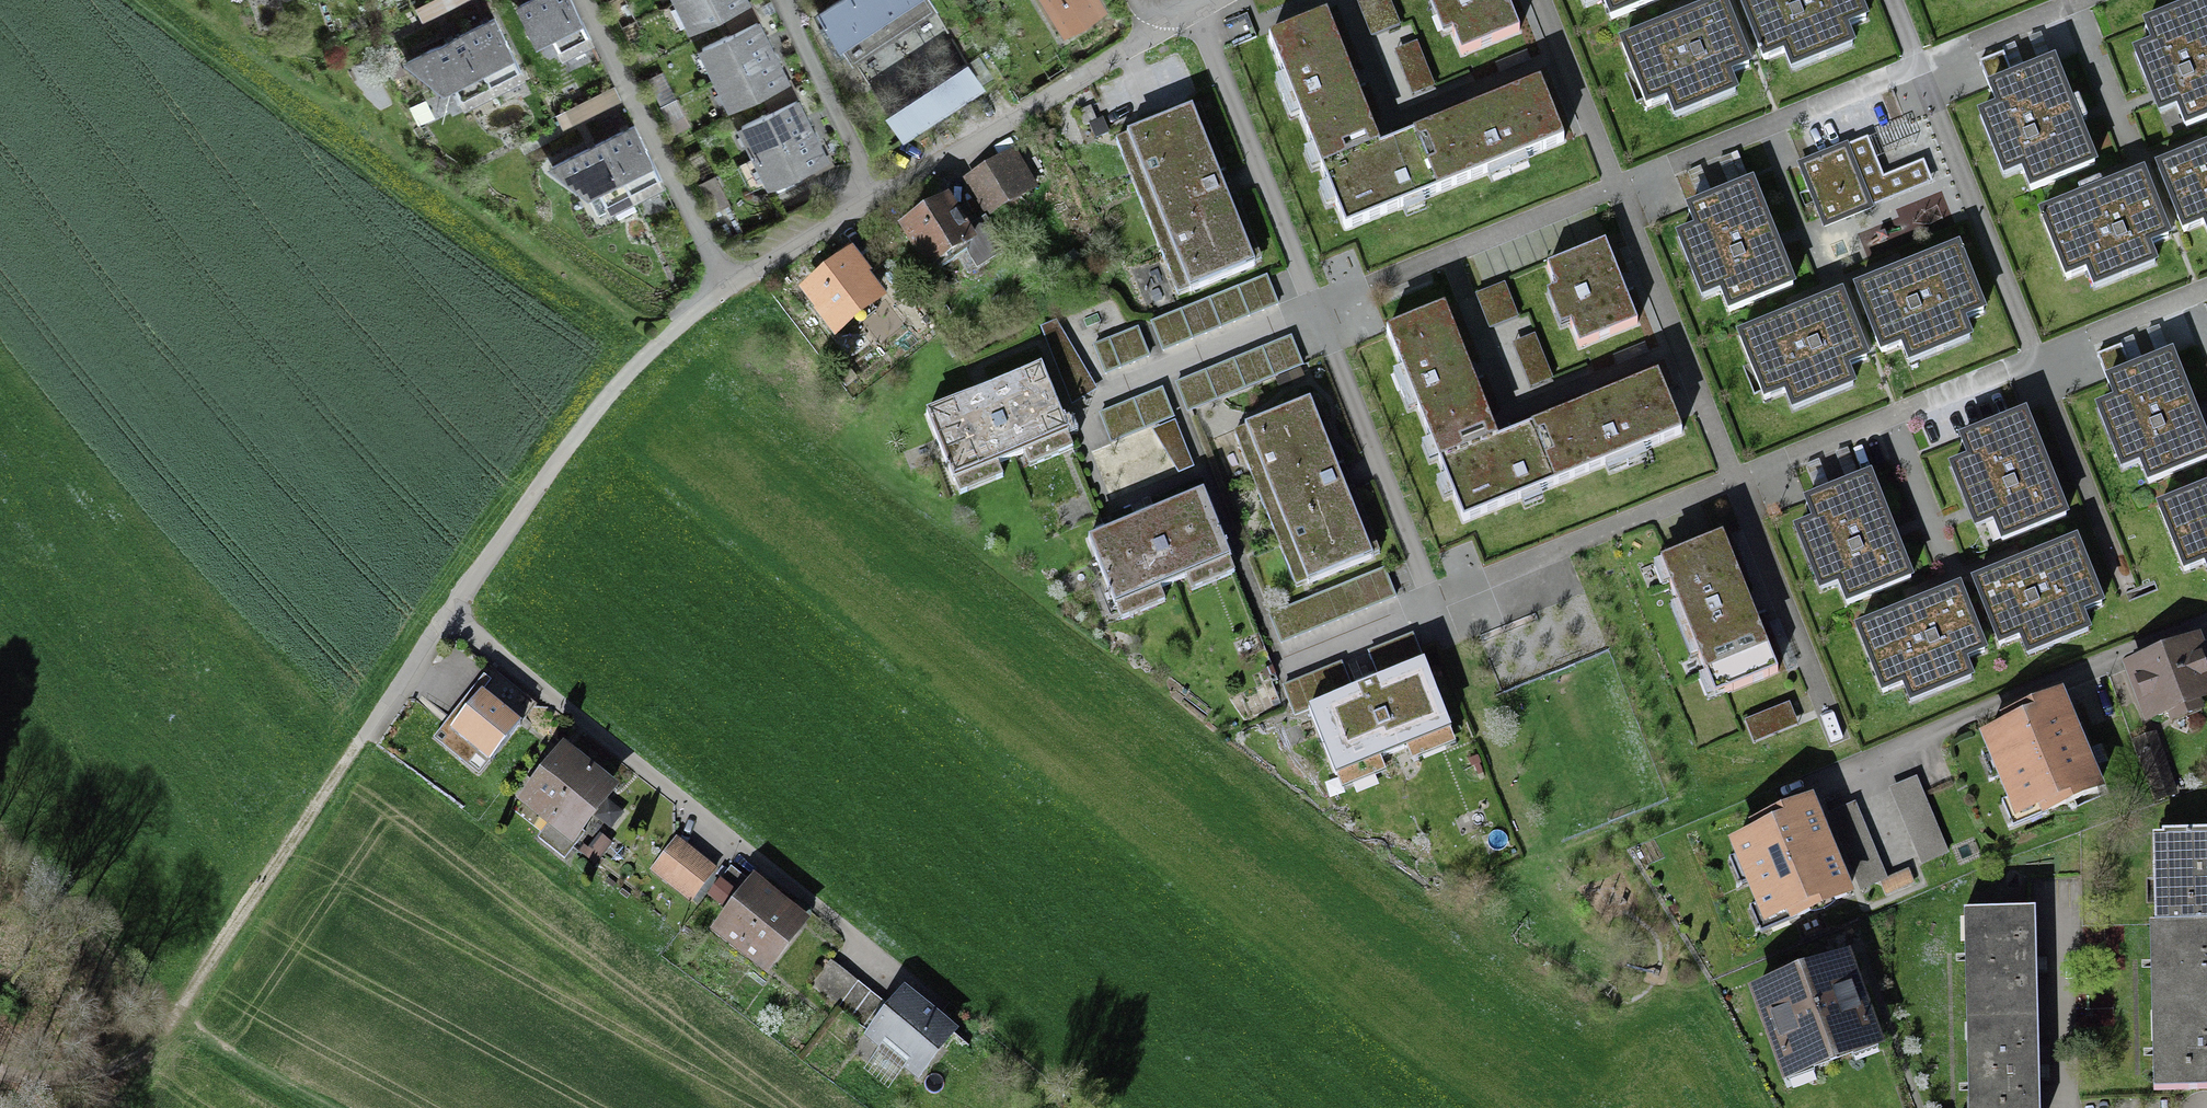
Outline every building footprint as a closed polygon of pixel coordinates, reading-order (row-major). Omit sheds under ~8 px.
[(422,18),(457,0),(433,0),(417,8),(422,18)] [(510,11),(529,48),(543,43),(555,68),(590,49),(564,0),(535,0),(510,11)] [(692,29),(745,2),(744,0),(677,0),(692,29)] [(853,0),(840,0),(822,12),(852,56),(879,39),(853,0)] [(879,39),(907,20),(893,0),(853,0),(879,39)] [(907,20),(932,3),(931,0),(893,0),(907,20)] [(1054,38),(1102,11),(1095,0),(1030,0),(1054,38)] [(1468,26),(1455,32),(1464,54),(1519,30),(1506,0),(1457,0),(1468,26)] [(1615,17),(1657,0),(1608,0),(1615,17)] [(1866,15),(1860,0),(1742,0),(1767,59),(1786,51),(1793,69),(1853,44),(1845,24),(1866,15)] [(2148,25),(2160,52),(2141,60),(2162,112),(2181,104),(2190,125),(2206,118),(2206,0),(2148,25)] [(1723,70),(1745,61),(1720,3),(1620,45),(1645,105),(1664,97),(1672,115),(1731,90),(1723,70)] [(464,32),(493,88),(522,74),(493,18),(464,32)] [(1327,146),(1336,166),(1379,148),(1325,18),(1270,41),(1286,79),(1297,74),(1312,110),(1300,115),(1315,151),(1327,146)] [(703,48),(718,76),(734,107),(786,79),(778,63),(770,49),(765,38),(755,21),(703,48)] [(493,88),(464,32),(404,60),(447,84),(459,106),(493,88)] [(2002,58),(1980,68),(2001,116),(1982,124),(2004,175),(2023,167),(2032,188),(2092,163),(2049,63),(2011,79),(2002,58)] [(962,65),(944,76),(961,102),(979,91),(962,65)] [(944,76),(913,95),(930,122),(961,102),(944,76)] [(1537,83),(1434,125),(1458,184),(1487,172),(1482,161),(1519,146),(1523,156),(1561,140),(1537,83)] [(562,125),(618,96),(613,87),(557,115),(562,125)] [(907,137),(930,122),(913,95),(890,110),(907,137)] [(743,125),(757,154),(773,184),(826,157),(818,140),(811,127),(804,113),(796,98),(743,125)] [(1090,104),(1076,112),(1082,125),(1096,120),(1090,104)] [(1266,269),(1200,114),(1111,149),(1174,306),(1266,269)] [(1419,199),(1458,184),(1434,125),(1379,148),(1336,166),(1322,171),(1329,188),(1343,182),(1351,201),(1336,207),(1346,232),(1402,209),(1396,197),(1415,189),(1419,199)] [(607,139),(636,202),(663,190),(634,127),(607,139)] [(636,202),(607,139),(549,170),(585,200),(598,225),(636,202)] [(2158,171),(2183,232),(2202,224),(2206,235),(2206,151),(2158,171)] [(1823,227),(1868,209),(1846,155),(1801,174),(1823,227)] [(1037,198),(1011,159),(961,189),(986,231),(1037,198)] [(2141,242),(2163,233),(2139,174),(2038,216),(2063,277),(2082,269),(2090,286),(2149,262),(2141,242)] [(1747,187),(1687,212),(1699,239),(1679,247),(1701,299),(1720,291),(1729,312),(1789,287),(1747,187)] [(962,238),(942,206),(890,234),(921,287),(962,263),(974,281),(1004,261),(979,227),(962,238)] [(1603,245),(1547,268),(1558,293),(1572,287),(1585,319),(1571,324),(1581,346),(1636,323),(1603,245)] [(1963,317),(1984,308),(1960,250),(1859,291),(1885,352),(1904,344),(1911,361),(1971,337),(1963,317)] [(883,305),(847,262),(790,305),(828,349),(883,305)] [(1267,279),(1153,324),(1164,352),(1280,306),(1267,279)] [(1843,363),(1865,354),(1840,296),(1739,337),(1765,398),(1784,390),(1791,407),(1851,383),(1843,363)] [(1447,436),(1455,457),(1499,439),(1444,308),(1389,331),(1405,369),(1416,365),(1431,401),(1419,406),(1434,441),(1447,436)] [(1136,330),(1091,347),(1102,375),(1148,357),(1136,330)] [(1056,331),(1042,336),(1071,411),(1095,397),(1056,331)] [(1291,338),(1176,382),(1188,413),(1303,368),(1291,338)] [(2099,359),(2120,407),(2101,415),(2123,466),(2142,458),(2151,480),(2206,456),(2206,446),(2168,355),(2130,371),(2121,349),(2099,359)] [(1075,449),(1041,366),(928,411),(961,495),(1006,478),(1000,464),(1025,454),(1028,466),(1075,449)] [(1657,374),(1550,418),(1574,475),(1606,462),(1602,451),(1638,436),(1642,446),(1680,431),(1657,374)] [(1163,390),(1100,414),(1110,442),(1149,429),(1178,472),(1195,466),(1163,390)] [(1382,563),(1321,408),(1238,439),(1298,594),(1382,563)] [(2020,414),(1961,438),(1972,466),(1953,474),(1974,525),(1994,517),(2002,538),(2062,514),(2020,414)] [(1539,490),(1574,475),(1550,418),(1499,439),(1455,457),(1441,463),(1448,479),(1463,473),(1471,492),(1455,498),(1465,523),(1521,500),(1515,487),(1534,479),(1539,490)] [(1864,478),(1804,503),(1816,530),(1796,538),(1818,590),(1837,582),(1846,603),(1906,578),(1864,478)] [(2164,509),(2189,569),(2206,562),(2206,491),(2164,509)] [(1239,579),(1211,500),(1097,542),(1127,623),(1168,607),(1162,592),(1188,582),(1193,596),(1239,579)] [(2081,609),(2103,600),(2079,541),(1978,583),(2003,644),(2023,636),(2030,653),(2090,628),(2081,609)] [(1779,678),(1725,546),(1658,572),(1712,704),(1779,678)] [(1383,579),(1270,621),(1280,648),(1392,605),(1383,579)] [(1964,658),(1986,649),(1962,591),(1861,633),(1886,693),(1906,685),(1913,703),(1973,678),(1964,658)] [(1411,638),(1372,652),(1381,679),(1421,665),(1411,638)] [(2130,667),(2147,714),(2206,693),(2206,674),(2196,644),(2130,667)] [(1301,710),(1352,690),(1342,664),(1282,687),(1292,714),(1301,710)] [(1352,690),(1301,710),(1334,792),(1384,774),(1378,764),(1407,752),(1412,764),(1453,749),(1421,665),(1381,679),(1352,690)] [(485,775),(517,733),(470,698),(439,738),(485,775)] [(2062,699),(1975,733),(2014,834),(2102,800),(2062,699)] [(1788,711),(1744,727),(1753,750),(1797,733),(1788,711)] [(2151,735),(2133,742),(2155,799),(2173,792),(2151,735)] [(533,850),(561,870),(585,841),(576,834),(611,796),(551,751),(512,807),(545,836),(533,850)] [(1917,779),(1896,788),(1926,862),(1948,853),(1917,779)] [(1852,805),(1829,814),(1859,890),(1882,881),(1852,805)] [(1804,811),(1716,846),(1755,946),(1843,912),(1804,811)] [(2206,922),(2206,836),(2152,838),(2154,923),(2206,922)] [(719,875),(674,845),(649,877),(691,909),(719,875)] [(705,934),(766,980),(803,932),(741,885),(705,934)] [(1968,1022),(2042,1020),(2039,912),(1965,914),(1968,1022)] [(2154,923),(2156,1005),(2206,1003),(2206,922),(2154,923)] [(1839,959),(1755,995),(1788,1072),(1872,1036),(1839,959)] [(831,960),(810,985),(838,1008),(858,982),(831,960)] [(858,982),(838,1008),(863,1028),(884,1003),(858,982)] [(914,1092),(921,1084),(951,1042),(893,999),(858,1048),(914,1092)] [(2156,1005),(2157,1093),(2206,1092),(2206,1003),(2156,1005)] [(1968,1022),(1970,1107),(2044,1107),(2042,1020),(1968,1022)]
